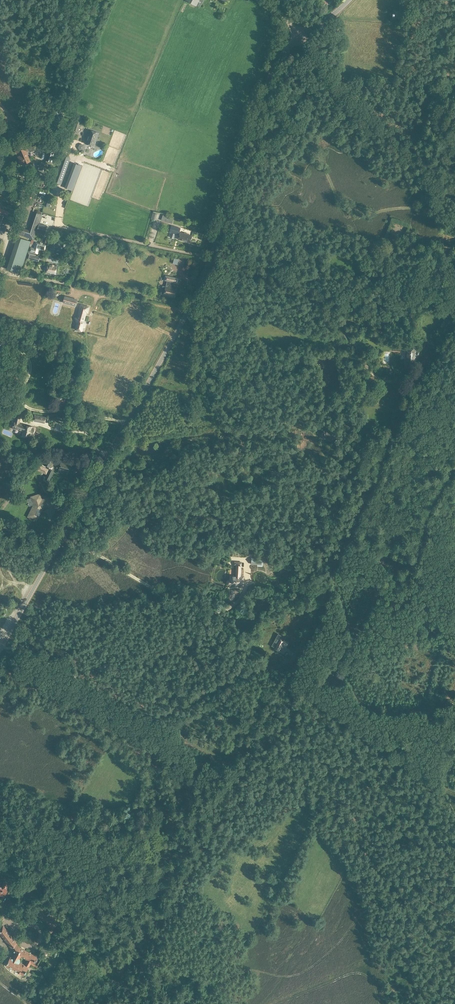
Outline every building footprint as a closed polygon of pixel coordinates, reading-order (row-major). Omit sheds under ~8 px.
[(57,111),(53,113),(57,120),(58,119),(59,120),(60,119),(59,119),(64,116),(62,112),(59,114),(57,111)] [(82,121),(81,120),(82,118),(78,117),(78,118),(77,118),(77,119),(75,119),(71,132),(69,138),(73,140),(75,133),(75,132),(78,132),(82,121)] [(95,146),(99,133),(90,130),(86,143),(95,146)] [(24,146),(23,144),(23,143),(14,147),(17,153),(19,152),(20,155),(18,156),(18,158),(22,166),(25,164),(24,164),(25,163),(26,164),(30,162),(28,159),(29,158),(27,152),(29,151),(26,145),(24,146)] [(49,149),(46,160),(46,162),(41,161),(41,163),(39,163),(37,169),(46,172),(46,169),(47,169),(49,164),(52,165),(52,166),(54,167),(56,163),(54,162),(55,156),(58,157),(59,152),(58,152),(59,148),(50,146),(49,149)] [(62,184),(71,159),(69,156),(66,155),(62,156),(53,181),(55,184),(58,185),(62,184)] [(74,163),(65,187),(73,190),(82,166),(74,163)] [(7,217),(9,212),(0,209),(0,214),(7,217)] [(35,212),(33,218),(29,230),(21,227),(18,234),(33,239),(40,220),(42,214),(35,212)] [(161,220),(172,223),(174,218),(163,215),(161,220)] [(48,225),(39,223),(37,232),(45,234),(48,225)] [(180,228),(172,226),(170,232),(178,235),(180,228)] [(179,235),(178,239),(182,241),(190,243),(192,236),(189,235),(189,234),(185,233),(181,232),(180,232),(179,235)] [(49,247),(56,249),(59,238),(52,236),(49,247)] [(18,237),(7,269),(20,274),(31,241),(18,237)] [(31,248),(30,252),(38,253),(38,251),(39,250),(41,250),(45,251),(46,245),(36,243),(34,248),(31,248)] [(37,255),(30,253),(29,259),(39,261),(40,256),(38,256),(36,256),(37,255)] [(47,273),(55,274),(57,266),(49,265),(47,273)] [(175,297),(177,289),(177,288),(173,287),(173,286),(166,284),(165,289),(162,288),(161,294),(164,294),(175,297)] [(76,306),(77,300),(65,297),(64,303),(76,306)] [(81,305),(79,313),(78,316),(79,316),(78,318),(76,319),(77,324),(76,330),(82,331),(83,328),(84,328),(85,323),(84,323),(86,312),(88,313),(89,307),(81,305)] [(450,333),(454,325),(445,320),(441,328),(450,333)] [(424,344),(431,348),(435,342),(434,342),(428,338),(424,344)] [(437,338),(434,342),(435,342),(442,347),(444,343),(437,338)] [(437,345),(435,349),(432,354),(437,356),(442,348),(437,345)] [(417,352),(417,349),(408,349),(408,369),(413,369),(413,368),(414,367),(414,366),(413,364),(413,358),(417,358),(418,355),(419,355),(420,352),(417,352)] [(378,398),(382,390),(376,387),(372,395),(378,398)] [(34,428),(32,428),(33,427),(23,425),(20,424),(22,414),(16,413),(14,419),(16,420),(16,422),(15,422),(13,428),(16,429),(16,428),(23,431),(22,435),(30,437),(31,433),(33,433),(34,432),(35,429),(34,428)] [(320,436),(321,438),(327,440),(330,440),(331,441),(334,439),(331,433),(329,435),(325,433),(325,431),(318,431),(319,436),(320,436)] [(49,468),(52,461),(54,458),(47,457),(45,462),(43,465),(45,466),(49,468)] [(62,462),(60,467),(58,466),(57,468),(60,469),(59,472),(64,474),(65,471),(69,472),(71,465),(62,462)] [(37,470),(47,474),(49,469),(40,465),(37,470)] [(49,480),(54,471),(50,469),(45,479),(49,480)] [(35,520),(36,521),(42,509),(53,506),(50,497),(42,500),(40,494),(31,497),(34,505),(28,516),(29,517),(30,518),(30,519),(31,519),(32,520),(33,520),(34,520),(35,520)] [(231,576),(231,580),(229,581),(228,581),(228,582),(228,583),(229,584),(231,584),(243,585),(244,577),(241,577),(241,563),(241,562),(235,562),(235,563),(235,565),(236,565),(236,577),(231,576)] [(285,641),(280,639),(277,644),(273,643),(271,647),(275,648),(275,649),(279,651),(282,646),(286,648),(288,644),(284,642),(285,641)] [(1,886),(0,885),(0,892),(0,893),(0,896),(4,898),(8,890),(6,888),(9,883),(5,880),(1,886)] [(28,885),(24,891),(36,898),(39,892),(28,885)] [(16,955),(14,959),(10,957),(5,965),(24,975),(30,964),(33,965),(37,957),(19,947),(2,924),(0,926),(0,933),(16,955)] [(141,942),(143,937),(138,935),(133,944),(141,948),(144,943),(141,942)]
